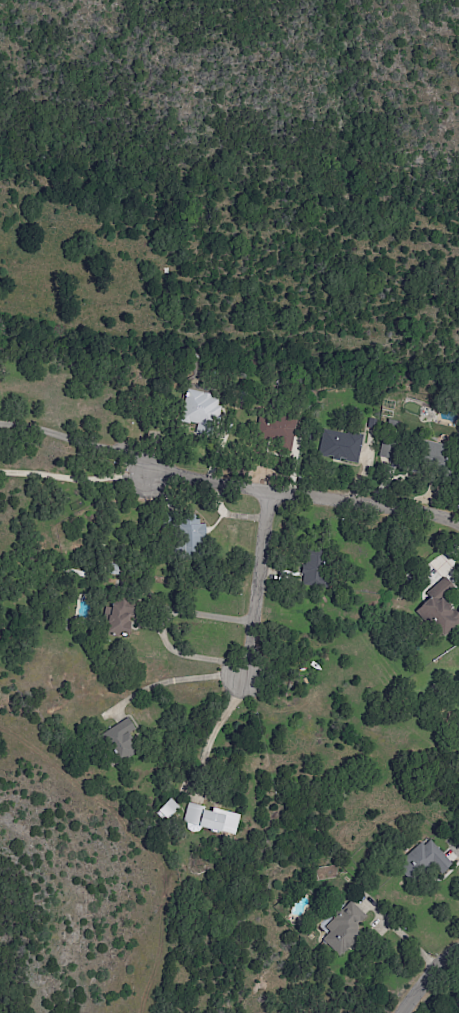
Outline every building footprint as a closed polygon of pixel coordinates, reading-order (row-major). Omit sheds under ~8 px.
[(188,388),(178,418),(198,425),(196,432),(207,436),(219,398),(188,388)] [(260,420),(254,431),(287,450),(299,428),(276,415),(270,426),(260,420)] [(356,464),(363,438),(324,428),(317,454),(356,464)] [(190,519),(189,547),(200,548),(201,520),(190,519)] [(320,553),(302,554),(304,582),(322,581),(320,553)] [(433,631),(436,628),(444,636),(458,622),(458,615),(447,603),(458,593),(448,583),(416,613),(433,631)] [(137,605),(118,598),(107,630),(126,636),(137,605)] [(136,749),(128,734),(135,730),(131,722),(109,733),(121,756),(136,749)] [(235,835),(240,814),(188,804),(183,830),(199,833),(200,828),(235,835)] [(452,863),(425,837),(405,858),(422,874),(431,864),(442,874),(452,863)] [(354,950),(359,922),(367,914),(369,905),(358,895),(348,905),(348,908),(339,918),(334,917),(322,929),(328,934),(322,940),(337,954),(347,956),(354,950)]
